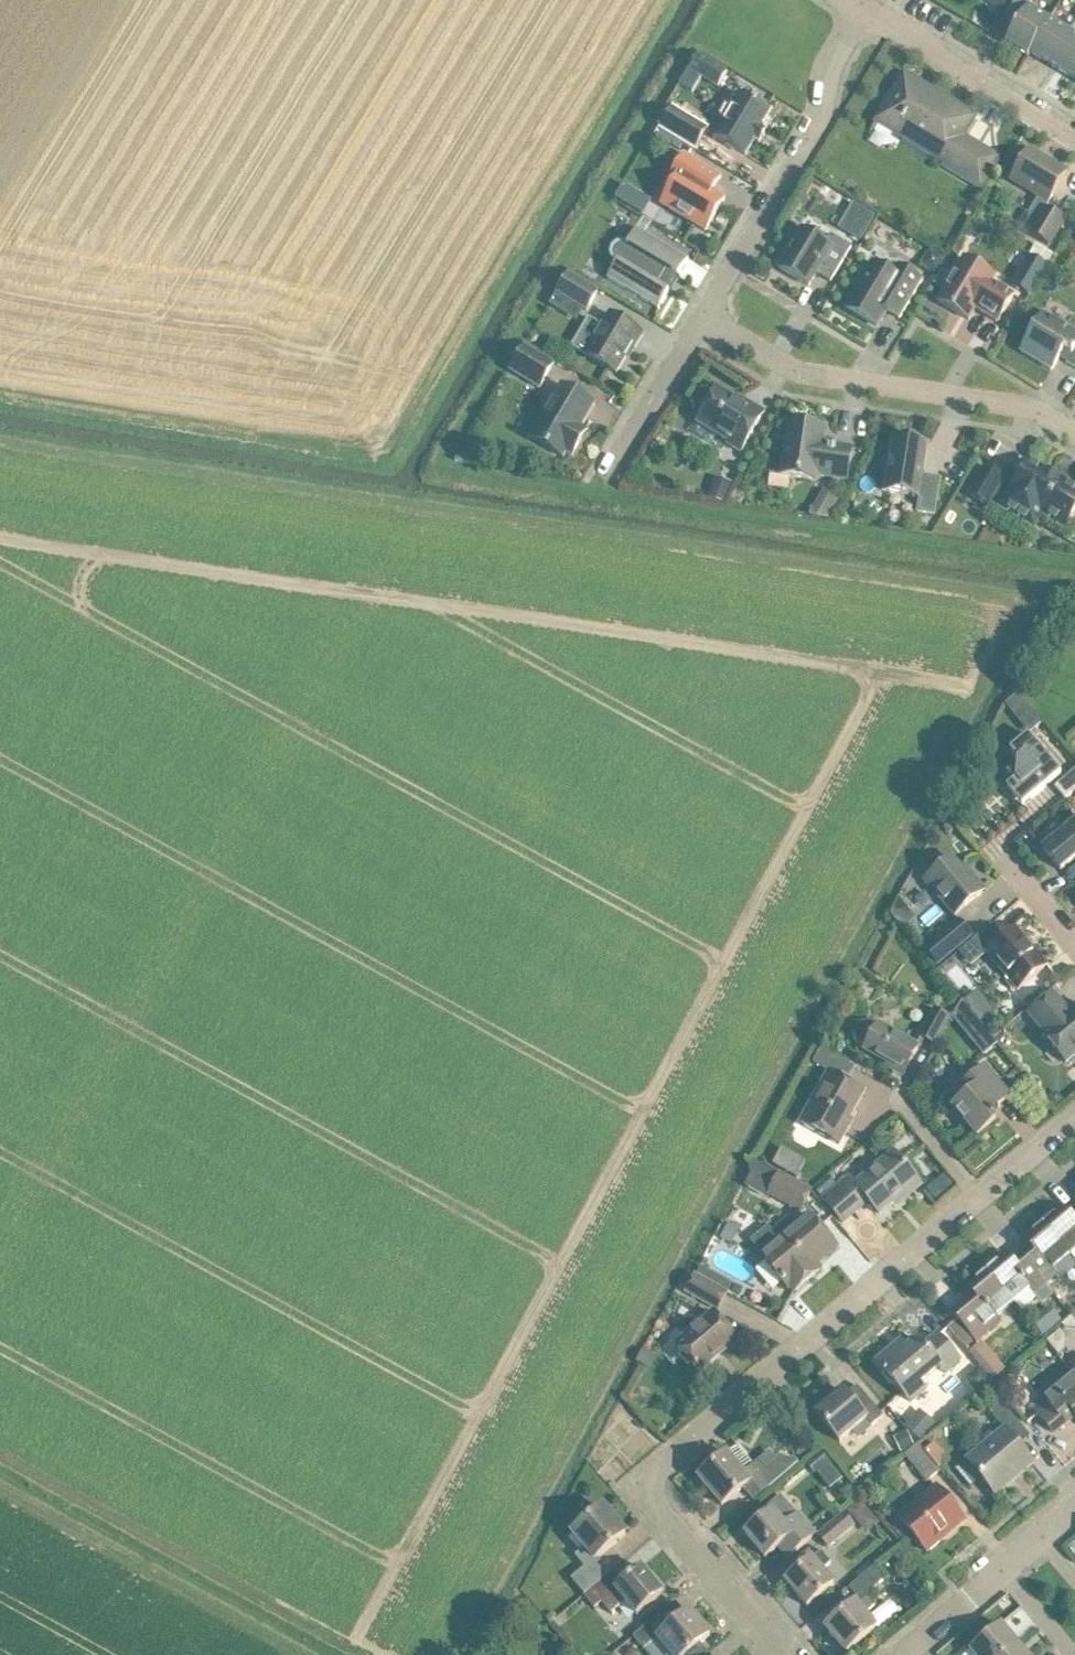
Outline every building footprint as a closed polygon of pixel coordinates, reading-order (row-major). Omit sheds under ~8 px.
[(1007,0),(981,0),(1000,12),(1007,0)] [(1030,53),(1049,20),(1028,8),(1032,0),(1016,0),(1004,19),(1016,26),(1006,43),(1028,57),(1030,53)] [(1050,65),(1070,33),(1049,20),(1030,53),(1050,65)] [(1074,70),(1074,36),(1070,33),(1050,65),(1070,77),(1074,70)] [(688,70),(679,85),(692,93),(702,78),(718,88),(727,73),(697,55),(688,70)] [(981,189),(988,177),(999,158),(963,136),(974,118),(904,76),(877,121),(946,163),(943,167),(981,189)] [(730,114),(716,138),(726,144),(745,156),(754,141),(759,143),(766,131),(762,128),(771,113),(742,95),(740,97),(737,95),(734,96),(729,105),(730,108),(733,109),(730,114)] [(695,150),(707,129),(673,109),(661,129),(695,150)] [(1049,246),(1065,220),(1046,208),(1067,173),(1028,150),(1010,179),(1039,197),(1029,213),(1039,219),(1030,235),(1049,246)] [(705,232),(719,210),(725,199),(712,192),(721,177),(685,156),(669,181),(674,184),(661,205),(705,232)] [(853,221),(878,235),(893,210),(868,195),(853,221)] [(688,260),(637,230),(627,245),(622,244),(617,245),(613,249),(611,254),(613,259),(616,263),(607,279),(659,310),(669,293),(668,292),(677,277),(678,277),(688,260)] [(825,244),(802,230),(792,245),(789,243),(784,251),(787,253),(778,269),(809,287),(816,274),(830,283),(851,248),(831,235),(825,244)] [(1033,256),(1014,288),(1029,297),(1048,265),(1033,256)] [(999,325),(1015,296),(994,284),(997,278),(963,258),(937,303),(970,323),(976,312),(999,325)] [(893,274),(871,262),(844,310),(878,330),(887,314),(899,321),(923,281),(898,265),(893,274)] [(587,312),(598,293),(568,274),(556,293),(587,312)] [(589,319),(572,348),(585,355),(597,363),(616,374),(633,347),(635,348),(644,334),(625,323),(609,314),(602,326),(589,319)] [(1043,315),(1021,353),(1052,371),(1061,355),(1069,359),(1066,364),(1074,369),(1074,333),(1043,315)] [(543,351),(551,338),(537,330),(530,342),(543,351)] [(540,389),(554,365),(523,347),(509,371),(540,389)] [(572,456),(582,439),(587,431),(581,427),(594,405),(561,385),(530,438),(563,458),(566,453),(572,456)] [(700,422),(693,433),(713,444),(719,433),(730,440),(727,444),(740,452),(764,413),(751,405),(748,410),(717,391),(710,402),(708,401),(706,401),(703,407),(703,409),(705,410),(698,421),(700,422)] [(849,482),(854,448),(825,443),(827,428),(787,423),(780,477),(819,483),(820,479),(849,482)] [(935,516),(941,481),(925,478),(930,444),(892,437),(883,494),(919,499),(917,514),(935,516)] [(467,442),(456,461),(478,464),(467,442)] [(1028,466),(1014,489),(1002,482),(1004,480),(986,470),(970,496),(988,506),(993,496),(1005,503),(1002,508),(1033,526),(1041,513),(1066,528),(1074,512),(1074,492),(1028,466)] [(836,481),(828,503),(839,507),(847,485),(836,481)] [(715,484),(710,498),(725,503),(730,488),(715,484)] [(1018,695),(1007,704),(1013,711),(1024,702),(1018,695)] [(1022,807),(1040,793),(1061,775),(1028,736),(1010,751),(1019,762),(1017,780),(1007,789),(1022,807)] [(1074,792),(1074,771),(1055,788),(1065,800),(1074,792)] [(1042,849),(1061,871),(1074,859),(1074,821),(1042,849)] [(970,880),(952,858),(925,881),(954,916),(985,891),(973,877),(970,880)] [(938,965),(971,936),(959,921),(925,949),(938,965)] [(992,924),(971,943),(983,957),(986,954),(1006,977),(1005,978),(1005,981),(1012,989),(1014,990),(1016,988),(1018,991),(1031,980),(1048,966),(1016,928),(1004,938),(992,924)] [(1054,994),(1028,1015),(1044,1034),(1042,1035),(1066,1064),(1074,1057),(1074,1008),(1069,1012),(1054,994)] [(961,1001),(952,1018),(969,1039),(984,1026),(961,1001)] [(917,1037),(935,1047),(952,1019),(933,1008),(917,1037)] [(905,1073),(919,1048),(894,1034),(893,1030),(886,1026),(881,1027),(878,1025),(877,1028),(867,1022),(859,1025),(853,1035),(856,1043),(865,1048),(864,1050),(905,1073)] [(823,1070),(824,1069),(832,1055),(821,1049),(812,1064),(823,1070)] [(998,1108),(1011,1097),(984,1066),(957,1089),(963,1097),(952,1106),(978,1138),(996,1122),(993,1118),(994,1117),(991,1113),(990,1114),(987,1111),(995,1104),(998,1108)] [(864,1091),(848,1082),(829,1072),(801,1124),(839,1145),(852,1121),(849,1120),(864,1091)] [(906,1198),(921,1185),(894,1153),(877,1168),(855,1186),(848,1178),(822,1199),(843,1223),(854,1214),(859,1220),(860,1220),(854,1213),(868,1202),(879,1215),(903,1195),(906,1198)] [(801,1214),(813,1191),(779,1174),(754,1161),(751,1168),(770,1178),(764,1190),(769,1193),(767,1196),(801,1214)] [(1062,1208),(1042,1225),(1070,1257),(1074,1253),(1074,1210),(1069,1216),(1062,1208)] [(797,1227),(762,1257),(774,1271),(788,1288),(790,1287),(794,1292),(820,1271),(815,1266),(836,1248),(822,1231),(810,1216),(797,1227)] [(1044,1284),(1055,1275),(1052,1271),(1070,1257),(1042,1225),(1024,1240),(1030,1247),(1020,1256),(1044,1284)] [(1012,1263),(1005,1256),(986,1272),(1013,1304),(1031,1289),(1034,1292),(1044,1284),(1020,1256),(1012,1263)] [(976,1340),(999,1322),(996,1318),(1013,1304),(986,1272),(967,1287),(974,1295),(952,1313),(976,1340)] [(718,1309),(727,1294),(696,1277),(687,1293),(718,1309)] [(699,1373),(737,1341),(723,1324),(714,1313),(676,1346),(685,1356),(699,1373)] [(985,1358),(956,1322),(948,1328),(963,1347),(964,1346),(979,1363),(987,1375),(994,1370),(985,1358)] [(952,1353),(938,1336),(925,1347),(919,1341),(899,1357),(893,1351),(877,1363),(909,1401),(921,1391),(919,1385),(939,1368),(944,1373),(959,1361),(952,1353)] [(968,1377),(967,1383),(975,1392),(988,1381),(977,1369),(968,1377)] [(1073,1376),(1055,1391),(1052,1387),(1041,1397),(1044,1400),(1033,1409),(1054,1433),(1074,1416),(1074,1378),(1073,1376)] [(843,1392),(817,1415),(831,1432),(835,1437),(839,1441),(851,1431),(864,1421),(869,1427),(882,1416),(871,1403),(857,1386),(846,1395),(843,1392)] [(990,1403),(1000,1395),(992,1386),(983,1394),(990,1403)] [(773,1421),(786,1410),(779,1401),(766,1411),(773,1421)] [(1005,1430),(956,1470),(970,1487),(981,1478),(995,1495),(996,1494),(1021,1474),(1033,1463),(1016,1443),(1027,1433),(1013,1416),(1003,1404),(992,1414),(1005,1430)] [(915,1412),(904,1426),(921,1441),(932,1427),(915,1412)] [(901,1454),(914,1447),(907,1431),(893,1438),(901,1454)] [(927,1483),(941,1471),(918,1444),(904,1456),(927,1483)] [(727,1454),(698,1479),(722,1506),(744,1488),(754,1500),(770,1485),(775,1481),(784,1473),(769,1456),(760,1463),(755,1467),(738,1447),(728,1455),(727,1454)] [(815,1474),(830,1462),(821,1452),(806,1464),(815,1474)] [(948,1532),(963,1519),(949,1502),(936,1487),(899,1518),(902,1522),(894,1530),(905,1543),(913,1535),(927,1552),(943,1540),(940,1536),(947,1530),(948,1532)] [(762,1520),(746,1534),(766,1558),(783,1543),(791,1554),(783,1561),(783,1562),(800,1548),(814,1536),(796,1515),(780,1496),(767,1507),(771,1513),(762,1520)] [(861,1526),(872,1517),(861,1502),(849,1512),(861,1526)] [(585,1595),(611,1574),(598,1558),(626,1535),(603,1508),(586,1522),(573,1533),(585,1548),(575,1556),(584,1568),(571,1579),(585,1595)] [(828,1550),(856,1527),(843,1513),(816,1536),(828,1550)] [(654,1538),(661,1548),(675,1539),(668,1529),(654,1538)] [(807,1607),(824,1593),(834,1584),(822,1570),(831,1563),(821,1552),(786,1582),(807,1607)] [(847,1654),(877,1628),(865,1614),(875,1606),(866,1595),(886,1579),(875,1566),(850,1588),(859,1599),(842,1614),(825,1629),(847,1654)] [(663,1594),(642,1568),(624,1582),(615,1570),(611,1574),(585,1595),(584,1596),(594,1609),(601,1603),(611,1614),(625,1603),(636,1616),(646,1608),(663,1594)] [(659,1638),(674,1654),(706,1654),(708,1654),(700,1643),(710,1635),(690,1612),(673,1626),(669,1629),(659,1638)] [(1001,1625),(970,1651),(974,1654),(1006,1654),(1019,1644),(1013,1636),(1011,1638),(1001,1625)] [(1024,1652),(1025,1651),(1019,1644),(1006,1654),(1026,1654),(1024,1652)]
